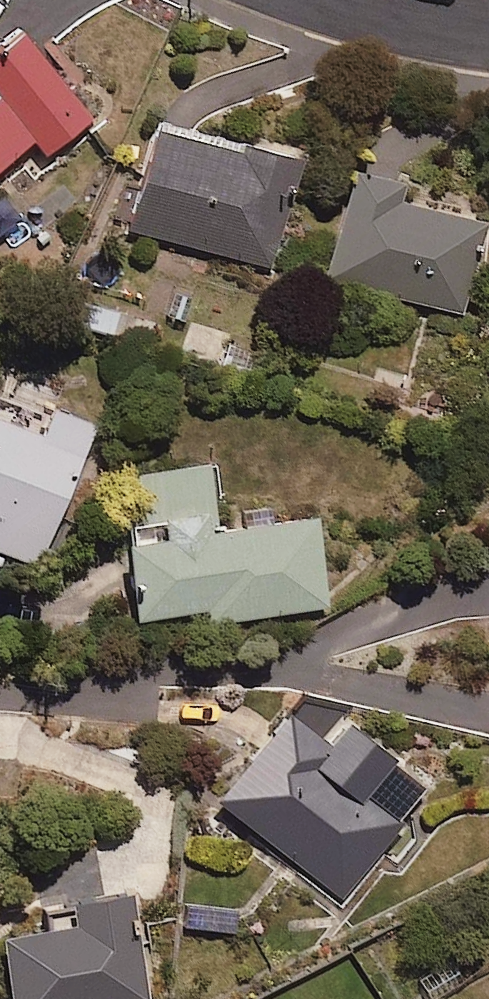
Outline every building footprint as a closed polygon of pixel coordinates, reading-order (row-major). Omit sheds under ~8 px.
[(14,23),(0,35),(0,160),(29,135),(42,151),(89,111),(14,23)] [(296,153),(150,115),(121,225),(267,263),(296,153)] [(398,171),(346,161),(323,272),(365,281),(363,289),(461,309),(482,211),(393,192),(398,171)] [(150,318),(79,296),(71,320),(143,342),(150,318)] [(26,374),(12,411),(0,406),(0,548),(36,562),(92,418),(53,403),(59,387),(26,374)] [(213,520),(204,456),(124,467),(133,530),(121,532),(133,613),(205,603),(207,617),(323,601),(310,506),(213,520)] [(320,734),(280,704),(209,798),(342,899),(403,818),(363,787),(391,750),(339,710),(320,734)] [(65,894),(69,917),(0,929),(0,945),(10,998),(146,998),(125,883),(65,894)] [(451,958),(418,974),(431,998),(435,998),(464,985),(451,958)]
